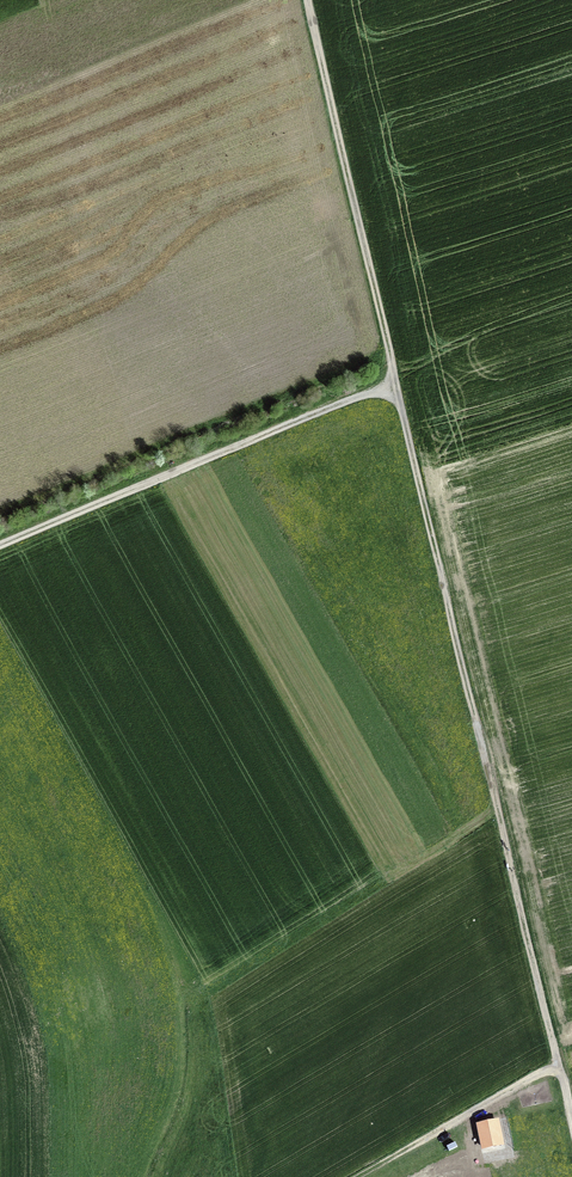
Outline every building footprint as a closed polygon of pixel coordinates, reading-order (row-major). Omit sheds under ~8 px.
[(497,1120),(487,1121),(492,1153),(502,1152),(497,1120)]
